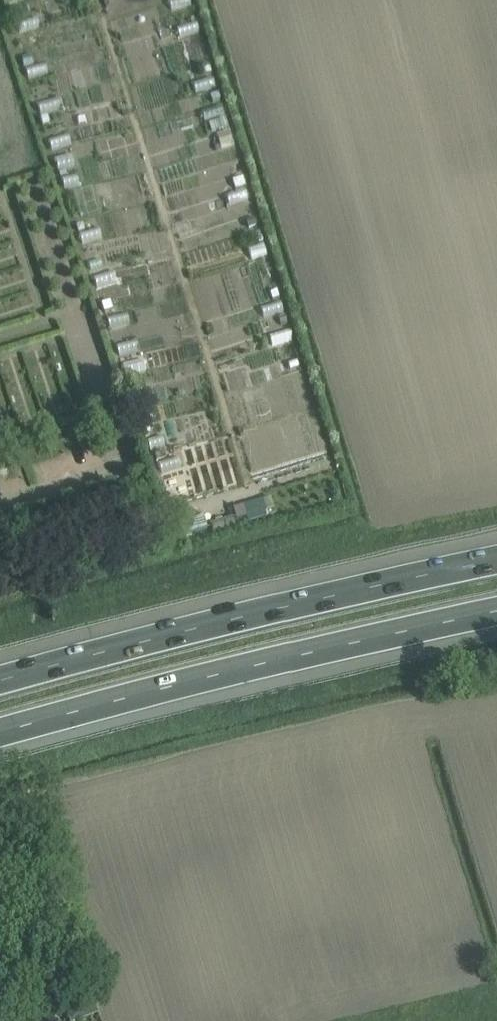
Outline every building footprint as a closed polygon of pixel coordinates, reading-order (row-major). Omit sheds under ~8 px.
[(16,6),(8,8),(11,18),(19,16),(16,6)] [(31,53),(22,56),(24,64),(33,62),(31,53)] [(243,176),(233,179),(235,188),(246,185),(243,176)] [(254,217),(246,219),(249,227),(257,225),(254,217)] [(110,300),(102,303),(105,312),(113,309),(110,300)] [(271,496),(262,498),(267,515),(276,512),(271,496)] [(243,505),(233,508),(235,515),(236,518),(246,515),(243,505)] [(235,515),(211,522),(214,531),(238,524),(236,518),(235,515)]
